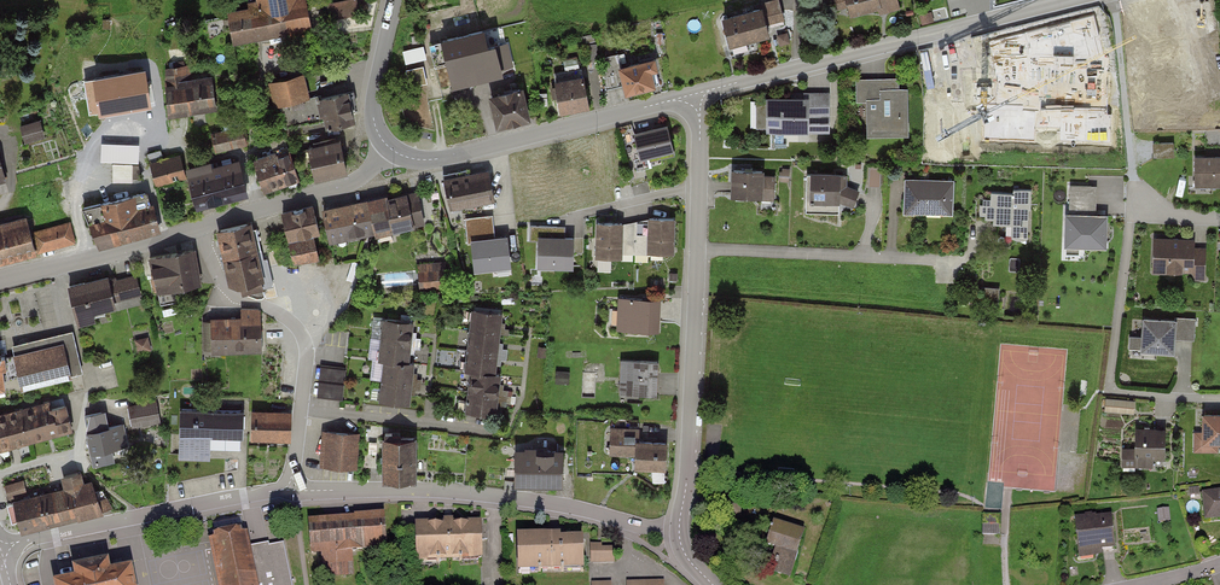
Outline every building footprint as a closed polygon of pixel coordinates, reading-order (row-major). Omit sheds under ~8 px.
[(233,44),(310,30),(304,0),(256,0),(257,7),(227,12),(233,44)] [(331,16),(359,14),(358,0),(330,0),(331,16)] [(722,19),(728,45),(768,36),(765,24),(785,19),(780,0),(773,0),(755,4),(757,11),(722,19)] [(841,15),(877,6),(879,13),(899,8),(897,0),(837,0),(841,15)] [(483,30),(443,39),(454,87),(516,73),(509,43),(487,48),(483,30)] [(996,97),(992,84),(1029,75),(1022,47),(977,58),(984,85),(977,87),(980,101),(996,97)] [(654,60),(619,68),(625,94),(660,86),(654,60)] [(411,85),(429,81),(425,63),(407,68),(411,85)] [(191,69),(165,72),(171,114),(218,107),(214,78),(192,81),(191,69)] [(306,75),(270,82),(275,107),(281,106),(288,137),(354,124),(347,92),(311,99),(306,75)] [(584,79),(554,85),(560,111),(590,104),(584,79)] [(868,136),(909,136),(909,90),(900,90),(900,79),(856,79),(856,100),(868,100),(868,136)] [(524,89),(489,97),(496,128),(531,120),(524,89)] [(801,93),(801,97),(766,97),(766,132),(807,132),(807,117),(830,117),(830,93),(801,93)] [(152,94),(108,96),(110,132),(154,130),(152,94)] [(1140,122),(1152,120),(1147,100),(1135,103),(1140,122)] [(21,123),(26,141),(46,135),(41,117),(21,123)] [(674,151),(667,125),(635,133),(641,159),(674,151)] [(243,127),(211,134),(216,155),(248,147),(243,127)] [(1155,142),(1155,152),(1175,151),(1174,141),(1155,142)] [(338,142),(308,148),(314,179),(344,172),(338,142)] [(288,151),(255,162),(265,191),(298,180),(288,151)] [(1195,156),(1195,187),(1219,187),(1219,156),(1195,156)] [(179,158),(151,165),(155,183),(183,176),(179,158)] [(248,194),(241,164),(186,178),(194,207),(248,194)] [(133,181),(134,168),(114,167),(114,180),(133,181)] [(445,179),(451,210),(493,202),(487,171),(445,179)] [(764,172),(732,171),(731,197),(776,198),(776,178),(764,177),(764,172)] [(840,213),(840,202),(854,207),(860,192),(848,188),(848,176),(841,176),(841,172),(807,171),(806,212),(840,213)] [(956,180),(906,179),(905,214),(955,216),(956,180)] [(1098,185),(1070,185),(1069,214),(1066,214),(1065,248),(1107,249),(1108,215),(1097,215),(1098,185)] [(982,214),(986,215),(986,219),(1014,220),(1013,239),(1028,239),(1030,209),(1031,210),(1032,191),(1013,190),(1013,194),(993,193),(993,201),(983,200),(982,214)] [(416,191),(322,211),(329,244),(423,224),(416,191)] [(150,194),(84,210),(93,248),(159,232),(150,194)] [(315,207),(282,213),(293,264),(317,259),(313,237),(321,236),(315,207)] [(468,235),(495,233),(493,214),(467,216),(468,235)] [(649,219),(649,223),(624,226),(624,224),(596,224),(596,258),(652,259),(652,254),(675,254),(675,219),(649,219)] [(77,245),(71,222),(30,232),(27,220),(0,226),(0,264),(77,245)] [(252,225),(216,232),(227,286),(239,284),(241,295),(266,290),(252,225)] [(574,238),(566,238),(566,226),(529,225),(529,243),(537,243),(537,268),(574,269),(574,238)] [(506,238),(473,242),(476,268),(497,266),(497,263),(509,262),(506,238)] [(1154,271),(1191,272),(1191,281),(1208,282),(1209,249),(1195,248),(1195,241),(1155,239),(1154,271)] [(196,252),(149,259),(154,290),(200,283),(196,252)] [(442,263),(418,264),(420,287),(444,286),(442,263)] [(106,278),(68,288),(77,325),(95,321),(93,314),(114,309),(113,304),(141,297),(137,278),(108,285),(106,278)] [(998,289),(982,288),(981,305),(997,306),(998,289)] [(662,301),(619,298),(616,330),(660,333),(662,301)] [(212,347),(262,346),(261,311),(241,312),(242,319),(211,320),(212,347)] [(498,375),(504,314),(471,311),(465,373),(469,373),(465,413),(498,417),(502,375),(498,375)] [(1175,354),(1176,342),(1195,343),(1197,319),(1175,317),(1174,321),(1144,319),(1141,352),(1175,354)] [(410,364),(414,324),(382,321),(378,361),(384,362),(380,402),(411,405),(415,364),(410,364)] [(73,332),(13,347),(22,387),(83,373),(73,332)] [(140,354),(152,352),(150,340),(138,342),(140,354)] [(659,363),(621,362),(621,396),(658,396),(659,363)] [(347,371),(321,368),(317,399),(343,402),(347,371)] [(0,415),(0,450),(72,431),(65,404),(50,408),(48,402),(0,415)] [(161,426),(157,402),(129,407),(133,431),(161,426)] [(245,413),(181,411),(180,457),(210,458),(211,438),(244,439),(245,413)] [(253,441),(290,442),(291,413),(253,412),(253,441)] [(104,415),(86,418),(94,466),(112,463),(111,455),(120,453),(119,446),(127,445),(124,427),(106,430),(104,415)] [(1219,445),(1219,416),(1204,415),(1203,435),(1195,435),(1194,452),(1219,453),(1219,445)] [(641,430),(610,430),(609,456),(634,457),(634,468),(667,468),(667,443),(640,443),(641,430)] [(1166,466),(1167,431),(1136,430),(1135,465),(1166,466)] [(361,433),(322,431),(320,467),(359,469),(361,433)] [(416,438),(381,439),(382,484),(417,483),(416,438)] [(561,452),(516,452),(516,483),(561,483),(561,452)] [(14,501),(20,531),(103,514),(96,482),(83,485),(81,474),(63,478),(65,489),(29,496),(26,482),(6,486),(9,502),(14,501)] [(1202,494),(1204,520),(1219,519),(1219,493),(1202,494)] [(382,517),(311,522),(313,557),(320,556),(322,580),(354,577),(352,554),(385,552),(382,517)] [(999,517),(984,517),(983,533),(998,534),(999,517)] [(1113,517),(1076,519),(1079,558),(1103,556),(1103,549),(1115,548),(1113,517)] [(483,524),(414,525),(414,561),(483,561),(483,524)] [(791,577),(804,533),(772,524),(765,549),(775,552),(770,572),(791,577)] [(208,538),(218,584),(294,584),(285,541),(248,548),(244,531),(208,538)] [(583,537),(516,538),(516,572),(583,572),(583,537)] [(615,548),(592,549),(592,562),(615,562),(615,548)] [(50,584),(130,584),(128,570),(107,574),(105,563),(68,571),(70,581),(50,584)]
